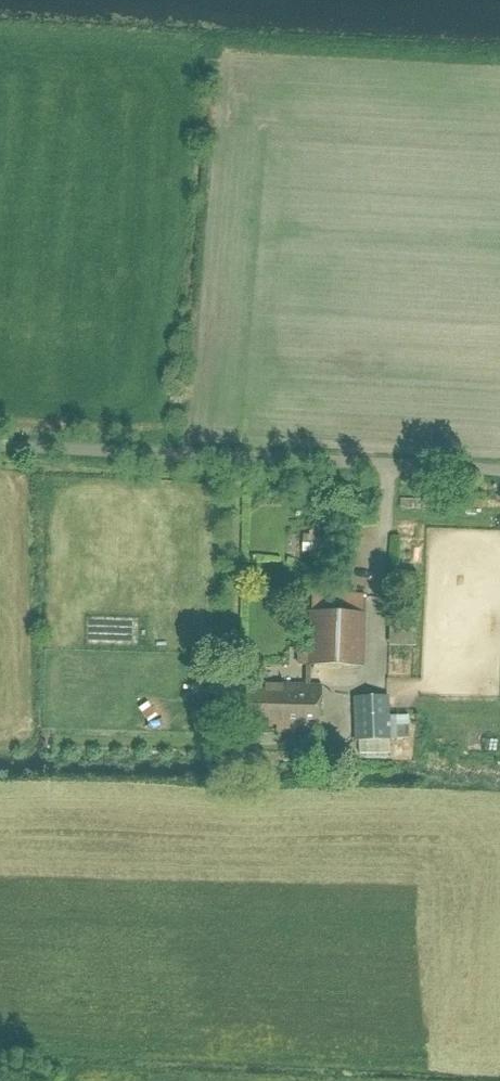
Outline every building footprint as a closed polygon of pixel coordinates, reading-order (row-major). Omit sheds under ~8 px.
[(364,667),(366,595),(310,593),(308,666),(364,667)] [(319,734),(321,687),(281,686),(281,687),(265,687),(265,691),(246,691),(246,698),(242,698),(241,717),(245,718),(245,725),(277,726),(277,733),(319,734)] [(354,742),(390,741),(389,698),(353,698),(354,742)]
